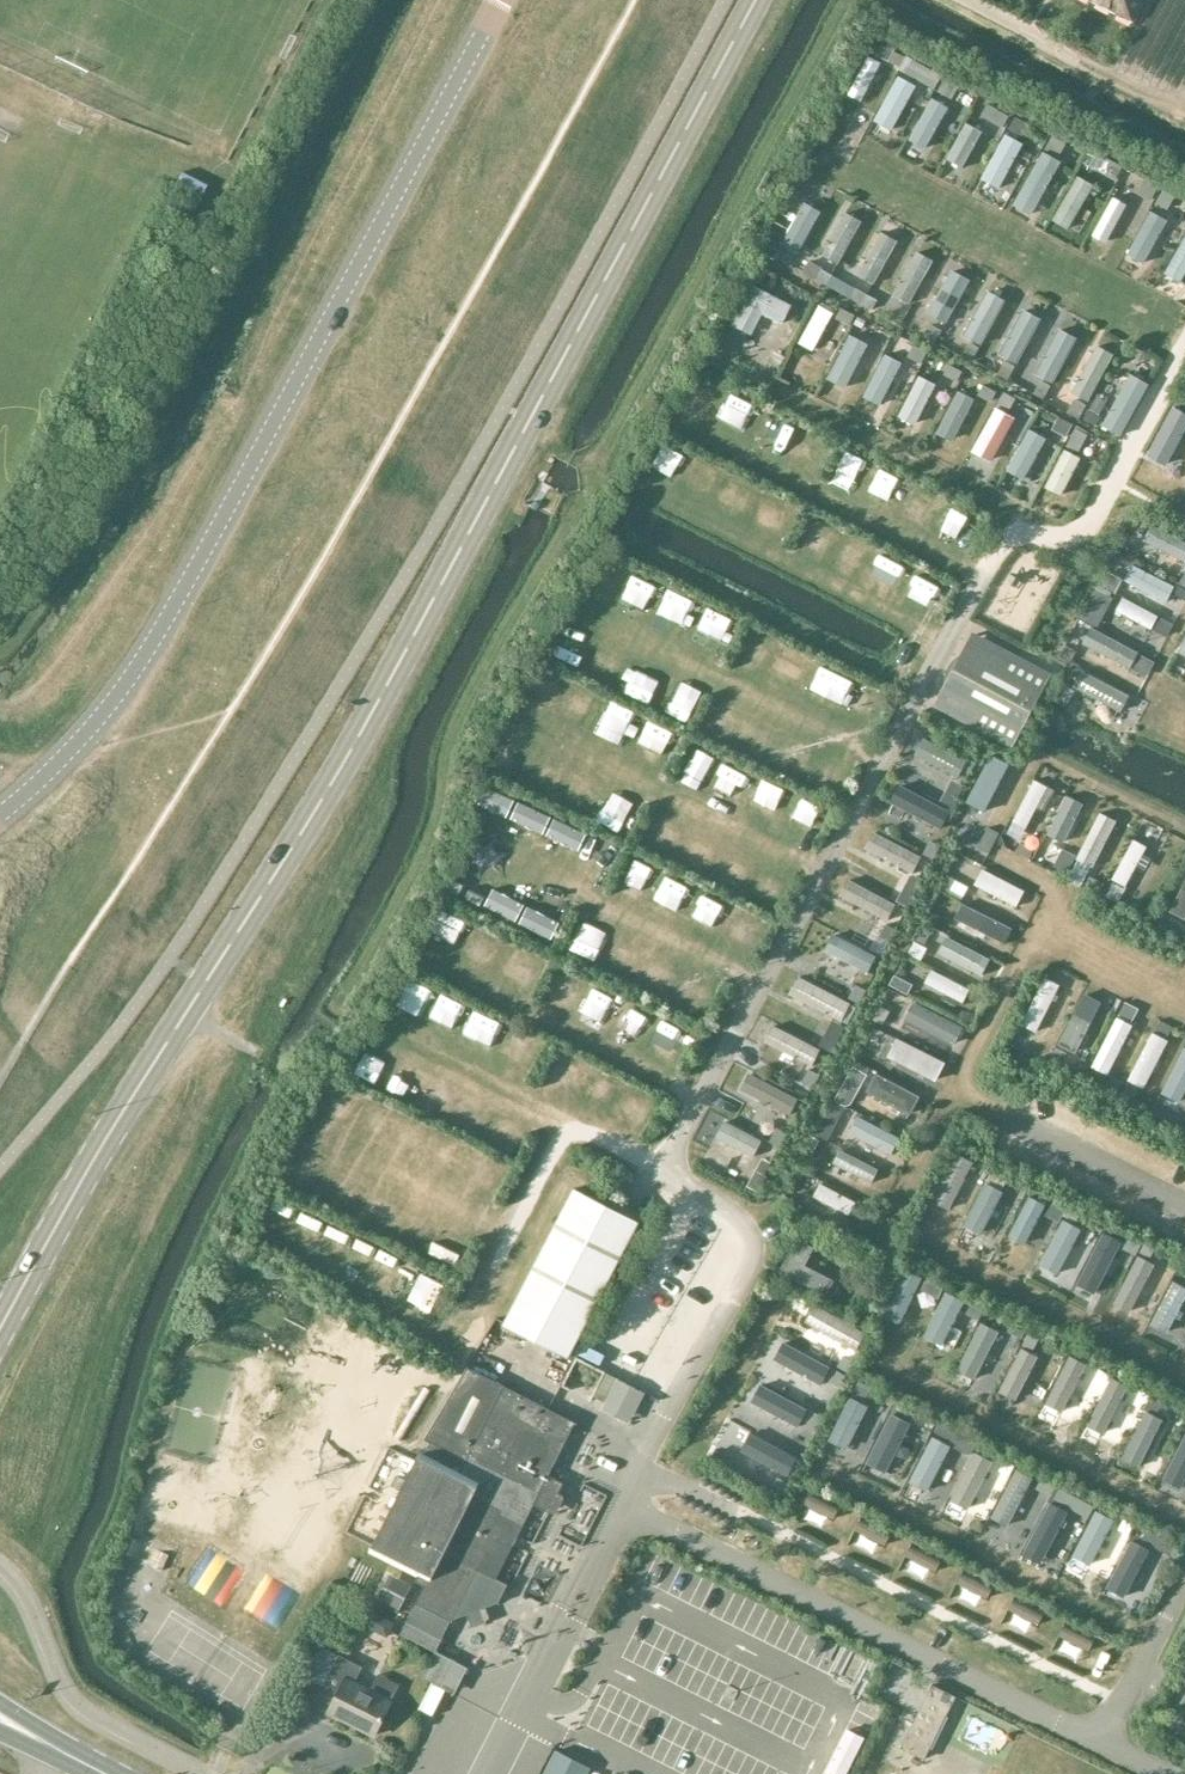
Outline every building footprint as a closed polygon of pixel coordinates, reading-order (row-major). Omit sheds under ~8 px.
[(1135,23),(1147,0),(1090,0),(1135,23)] [(880,61),(866,54),(848,94),(861,100),(880,61)] [(917,85),(897,75),(872,119),(892,130),(917,85)] [(948,105),(931,96),(907,137),(924,147),(948,105)] [(983,130),(965,121),(945,157),(963,166),(983,130)] [(1022,142),(1004,132),(980,177),(998,187),(1022,142)] [(1060,160),(1043,150),(1012,204),(1029,213),(1060,160)] [(1092,184),(1075,174),(1050,218),(1067,227),(1092,184)] [(1126,203),(1112,195),(1091,233),(1105,241),(1126,203)] [(820,210),(804,201),(780,242),(797,251),(820,210)] [(1166,219),(1150,210),(1126,253),(1142,262),(1166,219)] [(860,220),(844,211),(821,254),(837,262),(860,220)] [(896,240),(881,231),(857,273),(872,282),(896,240)] [(1164,272),(1181,280),(1184,272),(1184,232),(1164,272)] [(931,259),(915,250),(893,292),(910,301),(931,259)] [(971,279),(951,268),(927,312),(947,323),(971,279)] [(791,303),(751,283),(730,325),(751,335),(762,313),(782,322),(791,303)] [(1006,299),(986,288),(962,333),(981,343),(1006,299)] [(833,311),(818,303),(796,342),(811,350),(833,311)] [(1041,316),(1022,306),(999,351),(1018,360),(1041,316)] [(1077,338),(1058,327),(1033,370),(1053,381),(1077,338)] [(867,342),(849,333),(826,377),(844,387),(867,342)] [(1112,352),(1097,344),(1072,391),(1088,399),(1112,352)] [(902,361),(884,352),(864,392),(881,401),(902,361)] [(1148,383),(1128,373),(1101,424),(1122,434),(1148,383)] [(935,382),(917,374),(896,416),(913,425),(935,382)] [(974,398),(956,389),(936,432),(954,440),(974,398)] [(1015,416),(994,405),(970,450),(990,461),(1015,416)] [(1045,436),(1028,427),(1005,470),(1023,479),(1045,436)] [(1182,427),(1161,471),(1176,478),(1184,459),(1184,429),(1182,427)] [(1080,456),(1063,448),(1045,484),(1061,492),(1080,456)] [(1153,521),(1144,540),(1183,560),(1184,556),(1184,538),(1153,521)] [(1174,584),(1132,563),(1124,578),(1166,599),(1174,584)] [(1157,614),(1117,594),(1109,608),(1149,629),(1157,614)] [(1137,651),(1091,626),(1083,641),(1129,665),(1137,651)] [(948,673),(934,700),(1012,741),(1047,673),(970,632),(956,659),(954,658),(946,672),(948,673)] [(1128,692),(1081,668),(1071,686),(1119,710),(1128,692)] [(966,759),(923,737),(914,754),(957,776),(966,759)] [(1010,765),(995,758),(973,802),(989,809),(1010,765)] [(1046,785),(1033,778),(1011,820),(1025,827),(1046,785)] [(949,810),(900,783),(891,800),(940,827),(949,810)] [(1080,800),(1065,793),(1046,832),(1061,839),(1080,800)] [(1111,817),(1098,811),(1075,858),(1088,864),(1111,817)] [(920,854),(873,830),(865,847),(911,871),(920,854)] [(1145,845),(1132,838),(1111,879),(1125,886),(1145,845)] [(1024,889),(981,867),(973,883),(1016,905),(1024,889)] [(1169,910),(1184,918),(1184,877),(1169,910)] [(896,902),(850,879),(842,894),(888,918),(896,902)] [(1013,928),(962,902),(954,917),(1006,942),(1013,928)] [(877,954),(832,932),(823,949),(868,971),(877,954)] [(988,957),(946,935),(937,951),(980,974),(988,957)] [(969,988),(930,967),(923,981),(962,1002),(969,988)] [(851,1003),(800,976),(790,994),(842,1021),(851,1003)] [(1060,984),(1044,976),(1020,1024),(1036,1032),(1060,984)] [(1099,1002),(1081,993),(1057,1041),(1075,1050),(1099,1002)] [(963,1024),(914,999),(904,1019),(953,1044),(963,1024)] [(1132,1025),(1115,1016),(1090,1064),(1107,1073),(1132,1025)] [(820,1047),(774,1023),(766,1039),(811,1064),(820,1047)] [(1168,1039),(1151,1030),(1126,1079),(1143,1087),(1168,1039)] [(943,1061),(900,1039),(892,1053),(936,1075),(943,1061)] [(1184,1048),(1162,1092),(1180,1101),(1184,1091),(1184,1048)] [(799,1099),(751,1072),(741,1088),(789,1115),(799,1099)] [(917,1093),(874,1072),(865,1091),(908,1112),(917,1093)] [(900,1136),(857,1113),(848,1130),(891,1152),(900,1136)] [(761,1140),(724,1119),(715,1135),(752,1156),(761,1140)] [(879,1168),(839,1147),(830,1162),(871,1183),(879,1168)] [(970,1160),(956,1153),(932,1199),(946,1206),(970,1160)] [(1002,1190),(985,1181),(962,1226),(979,1234),(1002,1190)] [(855,1201),(819,1182),(812,1195),(848,1214),(855,1201)] [(569,1356),(640,1221),(576,1188),(505,1323),(569,1356)] [(1044,1204),(1028,1196),(1008,1235),(1024,1243),(1044,1204)] [(1080,1228),(1063,1219),(1039,1264),(1056,1273),(1080,1228)] [(1120,1240),(1103,1232),(1077,1283),(1094,1291),(1120,1240)] [(814,1245),(795,1235),(776,1271),(821,1294),(830,1277),(804,1264),(814,1245)] [(1152,1263),(1138,1255),(1114,1303),(1127,1309),(1152,1263)] [(918,1276),(904,1269),(882,1314),(897,1321),(918,1276)] [(1172,1281),(1150,1324),(1166,1330),(1184,1294),(1184,1287),(1172,1281)] [(961,1300),(946,1291),(924,1333),(939,1342),(961,1300)] [(866,1332),(814,1303),(805,1319),(857,1348),(866,1332)] [(981,1321),(958,1366),(974,1375),(998,1330),(981,1321)] [(829,1366),(782,1340),(772,1358),(819,1384),(829,1366)] [(1036,1354),(1021,1347),(1002,1387),(1016,1394),(1036,1354)] [(1084,1363),(1069,1355),(1046,1403),(1061,1410),(1084,1363)] [(424,1449),(371,1551),(418,1576),(415,1580),(425,1585),(416,1602),(451,1620),(477,1568),(477,1569),(499,1526),(506,1529),(523,1496),(549,1509),(564,1482),(547,1473),(551,1466),(549,1464),(572,1422),(548,1409),(549,1407),(506,1385),(467,1365),(425,1438),(440,1446),(436,1455),(424,1449)] [(1125,1385),(1110,1377),(1087,1424),(1102,1432),(1125,1385)] [(808,1409),(760,1383),(750,1399),(797,1424),(808,1409)] [(866,1404),(850,1396),(828,1440),(845,1448),(866,1404)] [(1161,1418),(1146,1411),(1121,1459),(1137,1467),(1161,1418)] [(910,1422),(891,1412),(866,1461),(885,1471),(910,1422)] [(797,1457),(749,1431),(739,1450),(787,1475),(797,1457)] [(1162,1481),(1178,1488),(1184,1474),(1184,1431),(1162,1481)] [(949,1445),(932,1436),(909,1481),(926,1490),(949,1445)] [(1030,1477),(1013,1469),(990,1517),(1007,1525),(1030,1477)] [(838,1506),(807,1492),(802,1503),(833,1517),(838,1506)] [(1066,1509),(1049,1500),(1021,1555),(1038,1564),(1066,1509)] [(1113,1518),(1096,1509),(1072,1557),(1089,1566),(1113,1518)] [(892,1530),(861,1515),(854,1529),(885,1545),(892,1530)] [(1147,1546),(1130,1537),(1106,1588),(1123,1596),(1147,1546)] [(942,1557),(912,1541),(904,1555),(935,1571),(942,1557)] [(994,1584),(963,1569),(957,1583),(987,1597),(994,1584)] [(1044,1610),(1014,1594),(1007,1609),(1037,1624),(1044,1610)] [(368,1611),(366,1610),(358,1624),(386,1638),(393,1623),(368,1611)] [(1096,1635),(1064,1619),(1057,1634),(1089,1649),(1096,1635)] [(407,1621),(400,1635),(434,1652),(441,1639),(407,1621)] [(434,1652),(421,1678),(433,1684),(446,1691),(459,1665),(434,1652)] [(340,1655),(323,1687),(337,1694),(328,1712),(374,1735),(392,1701),(400,1684),(379,1673),(370,1690),(354,1682),(362,1666),(340,1655)] [(433,1684),(421,1709),(433,1716),(446,1691),(433,1684)] [(924,1758),(956,1696),(932,1684),(901,1746),(924,1758)] [(544,1773),(587,1773),(590,1766),(556,1749),(544,1773)]
